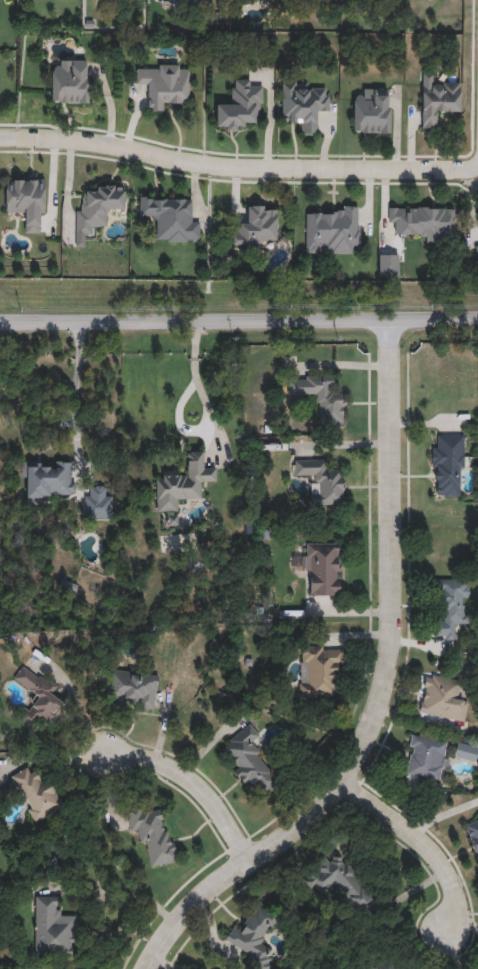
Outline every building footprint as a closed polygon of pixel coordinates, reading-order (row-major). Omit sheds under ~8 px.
[(88,59),(88,101),(51,101),(51,68),(60,68),(60,59),(88,59)] [(190,63),(190,100),(167,100),(167,109),(146,109),(146,84),(136,84),(136,63),(190,63)] [(421,73),(430,73),(430,82),(460,82),(460,109),(440,109),(440,127),(421,127),(421,73)] [(261,120),(243,119),(243,129),(215,128),(216,99),(228,99),(228,87),(234,87),(234,78),(252,78),(252,85),(262,85),(261,120)] [(319,132),(300,131),(300,122),(281,121),(281,79),(312,80),(312,89),(330,89),(329,110),(319,110),(319,132)] [(352,131),(352,96),(362,96),(362,87),(391,88),(390,132),(352,131)] [(5,210),(5,177),(45,177),(44,232),(25,232),(25,211),(5,210)] [(125,184),(125,207),(106,207),(105,224),(95,224),(95,234),(75,233),(76,202),(86,203),(87,184),(125,184)] [(189,218),(200,218),(199,241),(157,240),(158,217),(138,217),(139,195),(190,195),(189,218)] [(277,204),(277,243),(232,243),(231,224),(245,223),(245,205),(277,204)] [(339,212),(338,205),(360,204),(361,243),(351,243),(352,251),(305,252),(305,212),(339,212)] [(388,206),(455,206),(455,231),(445,231),(445,240),(422,240),(422,230),(388,230),(388,206)] [(287,375),(332,375),(332,393),(343,393),(343,425),(318,425),(318,394),(288,395),(287,375)] [(463,496),(432,497),(431,434),(463,434),(463,496)] [(156,511),(154,474),(187,473),(186,452),(205,451),(205,467),(215,467),(216,481),(201,481),(202,498),(177,499),(177,510),(156,511)] [(324,459),(324,469),(343,468),(343,505),(313,505),(313,475),(292,475),(292,459),(324,459)] [(49,504),(26,504),(26,478),(20,478),(20,461),(72,461),(72,493),(49,493),(49,504)] [(340,595),(305,595),(305,543),(340,542),(340,595)] [(455,639),(433,638),(433,619),(437,620),(437,579),(468,579),(467,625),(455,624),(455,639)] [(339,699),(299,698),(299,645),(340,646),(339,699)] [(44,725),(36,718),(30,725),(21,717),(37,698),(13,678),(24,665),(54,690),(51,694),(62,703),(44,725)] [(154,709),(103,702),(107,669),(158,675),(154,709)] [(464,722),(418,713),(425,674),(463,681),(460,699),(468,700),(464,722)] [(276,778),(252,796),(233,771),(237,768),(220,746),(250,723),(260,736),(250,744),(276,778)] [(404,775),(410,734),(449,740),(443,781),(404,775)] [(453,758),(456,742),(477,746),(475,761),(453,758)] [(1,802),(0,800),(0,785),(35,765),(60,809),(36,823),(18,793),(1,802)] [(174,862),(149,867),(141,831),(131,833),(126,812),(162,805),(174,862)] [(464,821),(477,816),(477,862),(464,821)] [(337,884),(321,897),(306,878),(337,852),(377,900),(361,913),(337,884)] [(74,916),(74,956),(33,956),(33,896),(56,896),(56,916),(74,916)] [(273,950),(263,968),(260,968),(245,960),(248,954),(224,940),(232,926),(240,932),(256,905),(275,916),(259,942),(273,950)] [(384,958),(398,968),(375,968),(384,958)]
